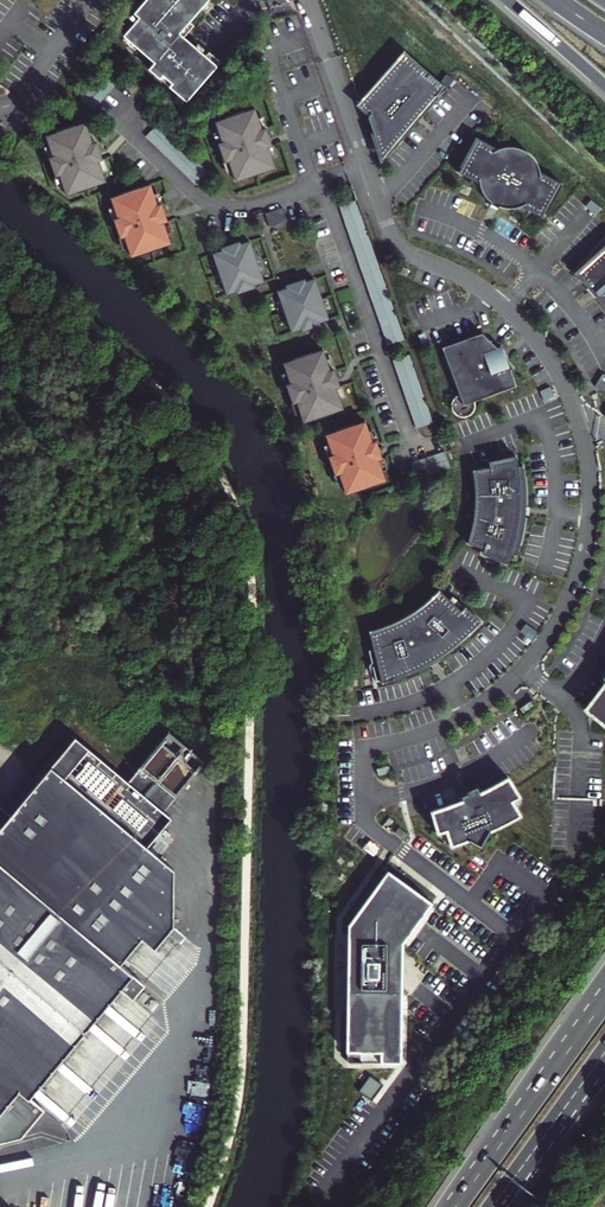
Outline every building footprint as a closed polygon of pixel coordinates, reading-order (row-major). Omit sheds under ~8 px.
[(186,102),(217,67),(180,34),(209,0),(146,0),(134,14),(140,18),(123,36),(154,63),(149,70),(186,102)] [(404,54),(360,104),(371,113),(368,116),(381,155),(414,118),(419,112),(434,94),(435,95),(446,89),(428,73),(427,75),(404,54)] [(263,133),(256,113),(245,116),(244,116),(228,121),(228,122),(217,126),(224,146),(220,148),(226,166),(230,165),(237,185),(249,181),(249,182),(265,176),(265,175),(276,171),(269,150),(267,151),(265,145),(271,142),(267,132),(263,133)] [(95,147),(88,126),(77,130),(76,129),(60,135),(60,136),(49,140),(56,160),(52,161),(58,180),(63,178),(70,199),(81,195),(98,190),(97,189),(108,185),(101,164),(99,164),(97,158),(103,156),(99,146),(95,147)] [(476,138),(460,168),(461,169),(459,172),(458,171),(457,173),(480,185),(482,190),(485,195),(488,200),(491,202),(493,203),(494,202),(500,205),(499,207),(506,209),(511,209),(517,209),(522,207),(545,219),(546,218),(544,217),(546,214),(548,214),(564,184),(541,173),(538,166),(535,160),(530,155),(523,151),(517,149),(510,148),(504,149),(498,150),(476,138)] [(97,158),(99,164),(101,164),(105,162),(103,156),(97,158)] [(160,208),(153,188),(142,192),(141,191),(125,196),(125,197),(114,201),(121,221),(117,223),(124,241),(128,240),(135,260),(146,256),(146,257),(163,251),(162,250),(174,246),(166,225),(164,226),(162,220),(168,217),(164,207),(160,208)] [(356,196),(341,201),(389,341),(404,336),(356,196)] [(272,209),(276,222),(293,216),(289,203),(272,209)] [(162,220),(164,226),(166,225),(170,224),(168,217),(162,220)] [(577,267),(581,271),(578,274),(604,304),(604,235),(577,267)] [(227,245),(218,248),(230,288),(240,285),(258,280),(268,277),(255,236),(246,239),(227,245)] [(226,242),(227,245),(246,239),(245,236),(226,242)] [(408,270),(397,266),(395,272),(406,276),(408,270)] [(291,284),(282,287),(294,328),(304,325),(322,319),(332,316),(319,275),(310,278),(291,284)] [(290,281),(291,284),(310,278),(309,276),(290,281)] [(240,285),(241,288),(259,282),(258,280),(240,285)] [(304,325),(305,327),(323,321),(322,319),(304,325)] [(471,400),(513,384),(507,369),(511,367),(503,357),(499,346),(495,348),(482,333),(442,348),(458,393),(454,394),(451,399),(451,404),(453,410),(459,413),(466,412),(470,408),(471,403),(471,400)] [(332,410),(344,406),(337,384),(335,385),(333,379),(339,377),(336,367),(332,368),(325,347),(314,350),(297,355),(297,356),(286,359),(292,379),(288,381),(294,399),(298,398),(304,418),(316,415),(316,416),(333,410),(332,410)] [(409,351),(394,356),(417,425),(433,419),(409,351)] [(374,482),(385,478),(378,457),(376,457),(374,451),(380,449),(377,439),(373,440),(366,419),(355,423),(354,422),(338,427),(338,428),(327,432),(333,452),(329,453),(335,472),(339,471),(346,491),(357,487),(358,488),(374,483),(374,482)] [(410,462),(415,477),(450,466),(445,450),(410,462)] [(492,467),(474,471),(476,483),(477,493),(477,505),(476,516),(472,532),(469,541),(486,549),(484,553),(507,562),(507,564),(508,564),(512,554),(517,556),(523,535),(526,516),(527,498),(526,479),(524,465),(519,466),(516,455),(515,456),(516,457),(491,462),(492,467)] [(383,626),(366,631),(370,649),(365,650),(373,681),(378,680),(379,683),(391,680),(390,677),(403,672),(405,675),(415,671),(414,668),(427,662),(428,665),(438,660),(436,657),(447,649),(449,652),(458,646),(455,643),(466,634),(469,636),(481,623),(464,607),(461,611),(438,590),(433,595),(424,603),(413,611),(399,619),(383,626)] [(585,710),(604,728),(604,683),(598,693),(585,710)] [(535,707),(530,701),(519,709),(524,714),(535,707)] [(0,805),(0,1144),(27,1137),(50,1111),(34,1097),(138,972),(129,964),(151,938),(160,946),(179,923),(179,866),(152,843),(175,816),(165,807),(205,760),(168,729),(128,777),(78,735),(11,815),(0,805)] [(376,769),(378,776),(390,773),(389,766),(376,769)] [(447,816),(431,819),(438,842),(447,838),(452,853),(469,847),(479,854),(488,840),(520,822),(512,809),(520,805),(508,785),(495,793),(479,800),(475,795),(466,800),(467,802),(461,805),(463,809),(447,816)] [(395,833),(404,839),(408,834),(399,827),(395,833)] [(348,926),(347,1052),(381,1052),(381,1062),(402,1063),(402,977),(392,977),(392,958),(432,904),(388,871),(348,926)]
